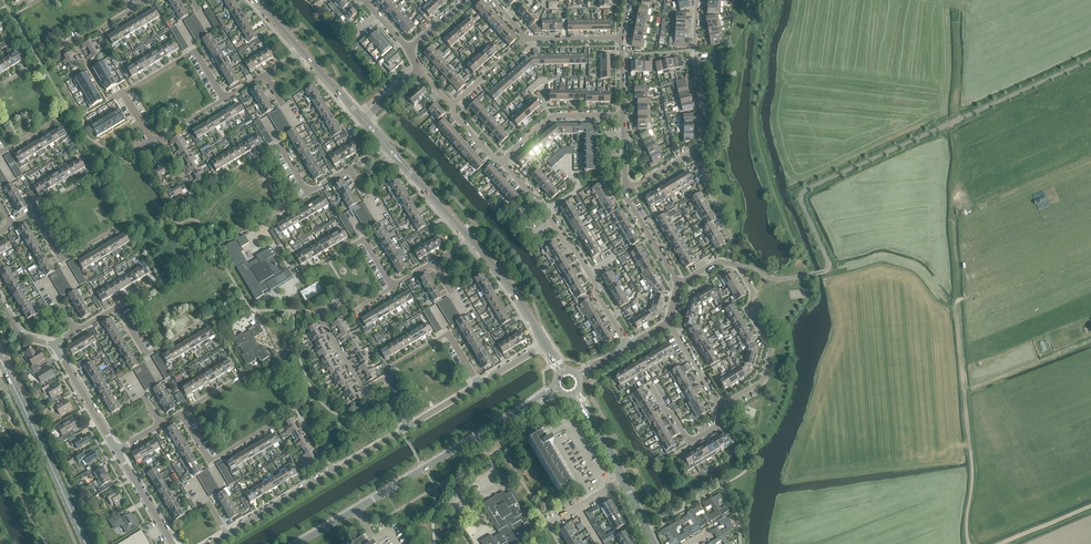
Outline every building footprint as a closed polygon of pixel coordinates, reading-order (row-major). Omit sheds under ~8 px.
[(181,4),(179,0),(175,0),(170,3),(169,2),(165,4),(166,6),(170,4),(173,8),(173,9),(181,4)] [(225,2),(224,1),(222,3),(220,4),(221,6),(225,3),(227,7),(228,8),(236,3),(234,0),(228,0),(225,2)] [(344,0),(334,0),(329,4),(331,7),(330,7),(333,11),(335,9),(345,0),(344,0)] [(348,5),(345,1),(345,0),(335,9),(338,11),(339,11),(341,14),(346,10),(346,11),(352,6),(349,3),(348,5)] [(383,10),(385,12),(395,3),(392,1),(393,0),(389,0),(382,6),(384,9),(383,10)] [(427,4),(435,13),(437,11),(436,10),(439,8),(432,0),(428,0),(429,1),(427,4)] [(439,8),(441,6),(442,7),(444,5),(440,0),(432,0),(439,8)] [(687,0),(684,0),(678,1),(675,2),(676,2),(675,4),(676,6),(677,7),(679,7),(679,10),(692,8),(691,2),(688,3),(687,0)] [(486,3),(485,4),(482,1),(475,8),(479,13),(488,5),(486,3)] [(240,8),(238,5),(237,6),(236,3),(228,8),(227,7),(224,10),(225,11),(229,9),(231,13),(232,14),(239,9),(240,8)] [(387,14),(388,13),(390,16),(402,5),(400,3),(397,6),(395,3),(385,12),(387,14)] [(421,3),(419,5),(420,7),(417,10),(423,16),(426,13),(429,17),(432,14),(433,15),(435,13),(427,4),(424,6),(421,3)] [(177,15),(185,10),(181,4),(173,9),(173,8),(169,10),(170,12),(174,10),(176,13),(177,15)] [(393,18),(392,19),(394,21),(403,13),(401,10),(404,7),(402,5),(390,16),(393,18)] [(479,13),(484,17),(491,11),(489,8),(490,7),(488,5),(479,13)] [(354,9),(352,6),(346,11),(347,12),(343,16),(346,19),(345,19),(347,22),(356,14),(353,10),(354,9)] [(520,15),(519,16),(521,18),(530,11),(525,6),(518,12),(520,15)] [(720,7),(707,7),(707,13),(708,17),(715,16),(716,15),(717,14),(719,14),(719,13),(720,12),(720,9),(720,8),(720,7)] [(153,21),(152,21),(155,25),(157,24),(154,20),(159,17),(155,9),(149,13),(153,21)] [(239,9),(232,14),(231,13),(227,15),(228,17),(232,15),(234,19),(235,20),(243,15),(239,9)] [(178,22),(188,16),(185,10),(177,15),(176,13),(172,16),(173,18),(175,17),(178,22)] [(494,13),(493,14),(491,11),(484,17),(488,22),(496,15),(494,13)] [(523,20),(524,19),(527,22),(534,15),(530,11),(521,18),(523,20)] [(689,20),(689,18),(685,18),(685,14),(679,14),(679,12),(673,11),(673,12),(673,13),(673,14),(672,15),(672,18),(673,19),(672,19),(672,20),(676,20),(689,20)] [(148,24),(147,25),(149,28),(151,27),(149,24),(152,21),(153,21),(149,13),(143,16),(148,24)] [(409,13),(405,16),(403,13),(394,21),(396,23),(399,25),(410,15),(409,13)] [(633,19),(646,21),(649,22),(650,16),(647,16),(638,14),(637,18),(636,18),(636,16),(633,16),(633,19)] [(243,15),(235,20),(234,19),(231,21),(232,23),(236,21),(238,24),(238,25),(246,21),(243,15)] [(402,31),(411,22),(409,20),(412,17),(410,15),(399,25),(401,28),(400,28),(402,31)] [(421,23),(425,20),(420,15),(417,18),(421,23)] [(497,18),(498,17),(496,15),(488,22),(492,27),(499,20),(497,18)] [(529,24),(528,25),(530,28),(535,23),(538,20),(534,15),(527,22),(529,24)] [(702,22),(703,24),(706,24),(706,23),(719,21),(718,15),(716,15),(715,16),(708,17),(705,17),(706,22),(702,22)] [(142,28),(141,28),(143,32),(145,31),(143,27),(147,25),(148,24),(143,16),(137,20),(142,28)] [(467,18),(464,20),(465,21),(463,23),(469,31),(474,26),(467,18)] [(561,20),(561,22),(555,22),(555,33),(558,33),(558,31),(562,31),(562,25),(565,25),(565,19),(561,19),(561,20)] [(635,25),(645,27),(646,21),(633,19),(632,22),(636,23),(635,25)] [(142,28),(137,20),(131,23),(136,31),(135,32),(138,35),(139,34),(137,30),(141,28),(142,28)] [(505,24),(503,22),(502,23),(499,20),(492,27),(496,32),(505,24)] [(250,27),(246,21),(238,25),(238,24),(234,27),(235,29),(239,26),(241,30),(242,31),(250,27)] [(707,26),(703,27),(704,30),(720,27),(719,21),(706,23),(706,24),(707,26)] [(128,25),(125,27),(130,35),(129,35),(132,39),(133,38),(131,34),(135,32),(136,31),(131,23),(131,22),(127,24),(128,25)] [(405,32),(407,35),(416,27),(411,22),(402,31),(404,33),(405,32)] [(459,25),(457,26),(465,35),(469,31),(463,23),(460,26),(459,25)] [(535,23),(530,28),(535,33),(538,26),(535,23)] [(505,27),(507,26),(505,24),(496,32),(501,36),(508,30),(505,27)] [(631,29),(631,31),(644,33),(646,34),(647,28),(645,27),(635,25),(635,29),(631,29)] [(465,35),(457,26),(455,28),(456,29),(453,32),(460,39),(465,35)] [(124,38),(123,39),(126,42),(128,41),(125,37),(129,35),(130,35),(125,27),(120,30),(124,38)] [(242,31),(241,30),(238,33),(239,35),(243,32),(245,36),(245,37),(253,32),(250,27),(242,31)] [(704,32),(708,31),(709,35),(718,33),(721,33),(720,27),(704,30),(704,32)] [(124,38),(120,30),(114,34),(118,42),(120,46),(122,45),(120,41),(123,39),(124,38)] [(379,30),(378,31),(374,34),(372,31),(359,42),(380,66),(383,64),(391,73),(403,62),(393,50),(395,48),(379,30)] [(511,31),(510,32),(508,30),(501,36),(505,41),(513,33),(511,31)] [(634,33),(633,37),(643,39),(644,33),(631,31),(630,32),(634,33)] [(253,40),(255,43),(262,39),(260,36),(257,38),(253,32),(245,37),(245,36),(241,39),(242,40),(246,38),(249,43),(251,42),(253,40)] [(450,33),(448,35),(455,43),(460,39),(453,32),(451,34),(450,33)] [(505,41),(509,46),(516,39),(514,36),(515,35),(513,33),(505,41)] [(718,33),(709,35),(711,45),(720,44),(719,38),(722,37),(721,33),(718,33)] [(118,42),(114,34),(108,37),(113,45),(112,46),(114,49),(116,48),(114,44),(118,42)] [(210,35),(208,36),(203,40),(206,45),(214,41),(210,35)] [(455,43),(448,35),(446,37),(447,38),(444,40),(450,48),(455,43)] [(643,39),(633,37),(631,46),(635,47),(634,51),(640,51),(641,48),(642,48),(643,47),(645,39),(643,39)] [(672,37),(672,47),(688,47),(688,44),(684,43),(684,38),(672,37)] [(82,50),(87,47),(92,44),(90,40),(82,45),(83,47),(81,48),(82,50)] [(174,41),(168,45),(173,53),(178,49),(174,41)] [(206,45),(210,51),(217,47),(214,41),(206,45)] [(89,51),(98,46),(95,42),(92,44),(87,47),(89,51)] [(168,45),(162,48),(167,56),(173,53),(168,45)] [(486,49),(492,56),(495,54),(496,55),(495,55),(498,57),(500,55),(491,45),(486,49)] [(97,51),(97,52),(100,50),(98,46),(89,51),(92,54),(97,51)] [(428,50),(424,54),(426,57),(426,58),(425,57),(423,59),(425,62),(435,52),(429,46),(426,48),(428,50)] [(210,51),(213,57),(221,52),(217,47),(210,51)] [(162,48),(156,52),(161,60),(167,56),(162,48)] [(268,49),(262,53),(267,61),(273,57),(268,49)] [(486,49),(481,53),(491,64),(493,62),(491,59),(490,60),(489,59),(492,56),(486,49)] [(530,56),(533,65),(544,65),(544,55),(538,55),(538,49),(533,49),(533,56),(530,56)] [(15,51),(9,54),(11,57),(16,64),(22,61),(21,60),(24,58),(19,50),(16,52),(15,51)] [(71,57),(76,54),(75,52),(73,53),(72,51),(69,53),(67,50),(62,53),(66,60),(71,57)] [(150,55),(155,63),(161,60),(156,52),(155,50),(152,51),(153,53),(150,55)] [(92,54),(86,57),(88,59),(90,58),(91,60),(99,55),(97,52),(97,51),(92,54)] [(213,57),(217,63),(224,58),(221,52),(213,57)] [(429,61),(430,61),(432,63),(440,57),(435,52),(425,62),(427,64),(429,62),(429,61)] [(257,56),(261,64),(267,61),(262,53),(257,56)] [(476,57),(483,65),(486,62),(486,63),(488,66),(491,64),(481,53),(476,57)] [(524,61),(519,65),(525,72),(533,65),(530,56),(527,58),(523,53),(520,57),(524,61)] [(145,59),(149,67),(155,63),(150,55),(145,59)] [(257,56),(251,60),(256,68),(261,64),(257,56)] [(672,59),(670,60),(669,56),(666,57),(669,73),(675,71),(674,69),(675,69),(672,59)] [(11,57),(5,60),(10,68),(16,64),(11,57)] [(63,61),(65,65),(73,60),(71,57),(66,60),(63,61)] [(224,58),(217,63),(220,69),(228,64),(230,63),(227,57),(224,58)] [(433,71),(444,62),(440,57),(432,63),(435,66),(434,67),(434,66),(431,69),(433,71)] [(476,57),(472,62),(481,72),(484,70),(481,68),(480,67),(483,65),(476,57)] [(661,62),(663,72),(663,74),(669,73),(666,57),(663,58),(664,62),(661,62)] [(683,57),(672,59),(675,69),(674,69),(675,71),(675,72),(680,71),(679,68),(680,68),(681,68),(681,70),(685,69),(683,57)] [(657,73),(663,72),(661,62),(660,58),(658,59),(659,63),(655,64),(657,73)] [(145,59),(139,62),(143,70),(144,71),(147,69),(147,68),(149,67),(145,59)] [(643,63),(643,72),(652,72),(652,59),(648,59),(649,63),(643,63)] [(0,63),(0,65),(4,71),(10,68),(5,60),(0,63)] [(73,60),(65,65),(68,69),(71,67),(75,64),(73,60)] [(252,70),(256,68),(251,60),(245,64),(250,72),(253,71),(252,70)] [(71,67),(73,71),(81,66),(80,64),(82,63),(80,61),(75,64),(71,67)] [(139,62),(133,66),(138,73),(143,70),(139,62)] [(441,73),(448,66),(444,62),(433,71),(435,73),(438,71),(437,71),(438,70),(439,71),(441,73)] [(481,72),(472,62),(467,66),(473,73),(476,71),(477,71),(477,72),(479,74),(481,72)] [(103,63),(93,69),(97,74),(107,68),(103,63)] [(220,69),(223,75),(231,70),(228,64),(220,69)] [(521,76),(525,72),(519,65),(515,69),(521,76)] [(138,73),(133,66),(127,69),(132,77),(138,73)] [(442,80),(452,71),(448,66),(441,73),(443,76),(442,76),(440,78),(442,80)] [(107,68),(97,74),(100,80),(110,74),(107,68)] [(515,69),(510,73),(517,80),(521,76),(515,69)] [(227,80),(235,76),(231,70),(223,75),(227,80)] [(449,82),(456,76),(452,71),(442,80),(444,83),(446,81),(446,80),(447,79),(447,80),(449,82)] [(86,73),(76,79),(79,85),(89,79),(86,73)] [(517,80),(510,73),(506,77),(512,84),(517,80)] [(110,74),(100,80),(103,85),(113,79),(110,74)] [(235,76),(227,80),(231,86),(238,82),(235,76)] [(450,90),(461,80),(456,76),(449,82),(452,85),(451,86),(450,85),(448,87),(450,90)] [(506,77),(501,81),(508,88),(512,84),(506,77)] [(89,79),(79,85),(82,90),(92,84),(89,79)] [(113,79),(103,85),(107,91),(116,85),(113,79)] [(455,89),(458,92),(465,85),(461,80),(450,90),(452,92),(455,90),(454,90),(455,89)] [(503,92),(508,88),(501,81),(497,85),(503,92)] [(678,94),(687,92),(685,83),(676,85),(672,86),(673,90),(677,89),(678,94)] [(92,84),(82,90),(86,96),(95,90),(92,84)] [(497,85),(492,89),(499,96),(503,92),(497,85)] [(258,86),(251,91),(254,96),(254,97),(262,92),(263,91),(260,88),(259,88),(258,86)] [(306,91),(308,95),(309,96),(317,92),(313,86),(305,90),(305,89),(301,92),(302,94),(306,91)] [(426,108),(430,104),(434,101),(421,87),(417,91),(416,90),(415,91),(415,92),(413,94),(413,93),(407,98),(412,104),(413,105),(414,105),(414,106),(420,101),(418,99),(423,95),(427,98),(424,100),(426,103),(423,106),(426,108)] [(494,101),(499,96),(492,89),(488,93),(494,101)] [(95,90),(86,96),(89,101),(99,95),(95,90)] [(262,92),(254,97),(254,96),(250,99),(251,100),(255,98),(257,102),(258,103),(265,98),(262,92)] [(317,92),(309,96),(308,95),(305,98),(306,100),(310,97),(312,101),(312,102),(320,97),(317,92)] [(99,95),(89,101),(92,107),(102,101),(99,95)] [(540,106),(533,98),(531,96),(526,100),(528,102),(535,110),(540,106)] [(324,103),(320,97),(312,102),(312,101),(308,104),(309,105),(313,103),(315,107),(316,108),(324,103)] [(678,106),(681,106),(690,104),(689,100),(693,99),(693,97),(679,100),(677,101),(678,106)] [(269,104),(265,98),(258,103),(257,102),(253,104),(254,106),(258,104),(260,108),(261,109),(269,104)] [(473,112),(480,105),(476,101),(467,109),(468,110),(470,109),(473,112)] [(528,102),(524,106),(531,114),(535,110),(528,102)] [(239,119),(241,118),(239,114),(244,111),(239,103),(233,107),(238,115),(237,115),(239,119)] [(327,109),(324,103),(316,108),(315,107),(312,109),(313,111),(317,109),(319,113),(319,114),(327,109)] [(681,106),(678,106),(678,107),(678,108),(678,111),(679,112),(680,112),(686,111),(687,112),(692,111),(691,110),(692,110),(691,107),(695,106),(694,103),(690,104),(681,106)] [(273,110),(269,104),(261,109),(260,108),(257,110),(258,112),(259,111),(262,116),(273,110)] [(441,109),(436,104),(433,107),(430,104),(426,108),(421,112),(424,115),(428,111),(433,116),(441,109)] [(476,115),(474,117),(475,118),(484,110),(480,105),(473,112),(476,115)] [(519,110),(526,118),(531,114),(524,106),(519,110)] [(233,107),(227,110),(232,118),(231,119),(232,120),(234,123),(235,122),(233,118),(237,115),(238,115),(233,107)] [(331,115),(327,109),(319,114),(319,113),(315,115),(316,117),(320,115),(322,118),(323,119),(331,115)] [(435,128),(437,126),(442,121),(440,119),(445,114),(441,109),(433,116),(437,121),(433,125),(435,128)] [(120,110),(113,114),(119,124),(125,120),(121,115),(123,114),(120,110)] [(227,110),(221,114),(226,122),(225,122),(228,126),(230,125),(230,124),(230,123),(229,121),(232,120),(231,119),(232,118),(227,110)] [(484,110),(475,118),(476,119),(478,118),(481,121),(488,114),(484,110)] [(519,110),(515,114),(522,122),(526,118),(519,110)] [(689,113),(689,115),(681,115),(681,116),(680,116),(680,120),(681,120),(681,121),(693,121),(697,121),(697,118),(693,118),(693,115),(692,115),(692,113),(689,113)] [(113,114),(108,117),(114,127),(119,124),(113,114)] [(226,122),(221,114),(216,117),(220,125),(219,126),(222,130),(224,128),(221,125),(225,122),(226,122)] [(484,124),(482,126),(483,127),(492,119),(488,114),(481,121),(484,124)] [(510,118),(517,126),(522,122),(515,114),(510,118)] [(323,126),(326,124),(326,125),(334,121),(331,115),(323,119),(322,118),(319,121),(320,123),(320,122),(323,126)] [(108,117),(102,120),(108,130),(114,127),(108,117)] [(215,129),(214,129),(216,133),(218,132),(216,128),(219,126),(220,125),(216,117),(210,121),(215,129)] [(484,128),(486,127),(489,130),(496,123),(492,119),(483,127),(484,128)] [(102,120),(97,124),(103,133),(108,130),(102,120)] [(209,132),(208,133),(210,136),(212,135),(210,132),(214,129),(215,129),(210,121),(209,120),(206,122),(206,123),(204,124),(209,132)] [(441,131),(448,124),(444,120),(442,121),(437,126),(441,131)] [(338,126),(334,121),(326,125),(326,124),(323,126),(322,127),(323,129),(326,133),(329,130),(330,131),(338,126)] [(492,133),(490,135),(491,136),(500,128),(496,123),(489,130),(492,133)] [(648,131),(647,129),(647,123),(634,123),(634,125),(637,125),(637,129),(639,129),(639,135),(648,131)] [(97,124),(91,127),(97,137),(103,133),(97,124)] [(203,136),(202,136),(205,140),(206,139),(204,135),(208,133),(209,132),(204,124),(198,128),(203,136)] [(445,135),(452,129),(448,124),(441,131),(445,135)] [(573,134),(577,134),(584,134),(584,135),(585,135),(595,135),(595,129),(590,129),(589,126),(585,126),(585,124),(584,124),(584,125),(573,125),(573,134)] [(555,125),(552,128),(558,135),(559,135),(561,135),(561,125),(555,125)] [(338,126),(330,131),(329,130),(326,133),(327,134),(330,132),(333,137),(335,136),(338,135),(339,137),(346,133),(345,130),(341,132),(338,126)] [(60,139),(59,140),(62,143),(63,142),(63,141),(68,138),(67,137),(70,135),(65,128),(63,129),(61,128),(55,131),(60,139)] [(202,136),(203,136),(198,128),(192,131),(197,139),(198,139),(202,136)] [(492,137),(494,135),(497,139),(504,132),(500,128),(491,136),(492,137)] [(547,132),(554,139),(558,135),(552,128),(547,132)] [(291,140),(298,135),(295,129),(292,130),(287,134),(291,140)] [(449,140),(456,133),(452,129),(445,135),(449,140)] [(55,131),(50,135),(54,142),(53,143),(56,146),(58,146),(55,142),(59,140),(60,139),(55,131)] [(639,135),(636,137),(638,141),(641,139),(642,141),(651,137),(648,131),(639,135)] [(499,145),(508,137),(504,132),(497,139),(500,142),(498,143),(499,145)] [(547,132),(543,136),(549,143),(554,139),(547,132)] [(449,140),(453,144),(460,138),(456,133),(449,140)] [(693,135),(697,135),(697,133),(693,133),(683,133),(684,142),(690,142),(690,139),(693,139),(693,135)] [(54,142),(50,135),(44,138),(49,146),(47,147),(50,150),(52,149),(50,145),(53,143),(54,142)] [(171,146),(176,143),(180,140),(182,138),(181,136),(179,135),(178,136),(170,141),(172,143),(170,144),(171,146)] [(251,137),(252,139),(257,147),(263,143),(258,135),(255,137),(254,135),(253,135),(251,137)] [(298,135),(291,140),(294,145),(302,141),(298,135)] [(640,145),(641,148),(645,146),(656,141),(655,140),(655,139),(654,137),(654,136),(653,135),(651,137),(642,141),(643,144),(640,145)] [(549,143),(543,136),(538,140),(545,147),(549,143)] [(43,149),(42,150),(44,154),(46,153),(44,149),(47,147),(49,146),(44,138),(38,141),(43,149)] [(176,143),(178,146),(186,141),(184,138),(182,138),(180,140),(176,143)] [(453,144),(457,149),(464,142),(460,138),(453,144)] [(240,146),(245,154),(251,150),(246,142),(244,139),(239,143),(240,146)] [(252,139),(246,142),(251,150),(257,147),(252,139)] [(309,145),(305,139),(302,141),(294,145),(297,151),(305,146),(309,145)] [(538,140),(534,144),(540,151),(545,147),(538,140)] [(37,153),(36,153),(38,157),(40,156),(38,152),(42,150),(43,149),(38,141),(32,145),(37,153)] [(188,145),(186,141),(178,146),(180,150),(185,147),(188,145)] [(645,146),(646,150),(643,152),(644,153),(658,146),(656,141),(645,146)] [(347,147),(351,155),(357,151),(352,142),(349,143),(350,145),(347,147)] [(464,142),(457,149),(461,153),(468,147),(464,142)] [(200,149),(202,152),(211,147),(209,143),(200,149)] [(536,155),(540,151),(534,144),(529,148),(536,155)] [(31,156),(30,157),(33,161),(34,159),(32,156),(36,153),(37,153),(32,145),(26,148),(31,156)] [(235,149),(239,157),(245,154),(240,146),(235,149)] [(305,146),(297,151),(301,157),(309,152),(305,146)] [(644,153),(645,155),(648,153),(650,157),(661,152),(660,151),(661,150),(660,148),(659,147),(658,146),(644,153)] [(180,150),(175,153),(176,155),(178,154),(179,155),(187,151),(185,147),(180,150)] [(347,147),(341,151),(346,158),(351,155),(347,147)] [(468,147),(461,153),(465,158),(472,151),(468,147)] [(25,160),(24,160),(27,164),(29,163),(26,159),(30,157),(31,156),(26,148),(21,152),(25,160)] [(529,148),(525,152),(531,159),(536,155),(529,148)] [(239,157),(235,149),(229,153),(233,161),(239,157)] [(25,160),(21,152),(20,151),(16,153),(17,154),(15,155),(19,163),(18,164),(21,168),(27,164),(24,160),(25,160)] [(179,160),(184,157),(189,154),(187,151),(179,155),(180,157),(178,158),(179,160)] [(341,151),(335,154),(340,162),(346,158),(341,151)] [(469,162),(476,156),(472,151),(465,158),(469,162)] [(184,157),(186,161),(195,156),(192,152),(189,154),(184,157)] [(309,152),(301,157),(304,163),(312,158),(309,152)] [(525,152),(520,156),(527,163),(531,159),(525,152)] [(650,167),(663,161),(662,158),(663,158),(663,157),(663,156),(661,152),(650,157),(652,162),(649,164),(650,167)] [(229,153),(223,156),(228,164),(233,161),(229,153)] [(334,166),(340,162),(335,154),(329,158),(334,166)] [(194,162),(197,160),(195,156),(186,161),(189,164),(189,165),(194,162)] [(223,156),(217,160),(222,168),(228,164),(223,156)] [(476,156),(469,162),(473,166),(480,160),(476,156)] [(527,163),(520,156),(516,160),(522,167),(527,163)] [(206,161),(211,170),(214,168),(216,171),(222,168),(217,160),(216,157),(210,160),(209,159),(206,161)] [(316,164),(312,158),(304,163),(308,169),(316,164)] [(75,163),(79,171),(85,167),(81,159),(75,163)] [(480,160),(473,166),(477,171),(484,165),(480,160)] [(165,162),(161,164),(166,172),(169,170),(170,170),(167,165),(165,162)] [(189,165),(189,164),(183,167),(185,169),(187,168),(188,170),(196,165),(194,162),(189,165)] [(69,166),(73,174),(79,171),(75,163),(69,166)] [(170,170),(169,170),(172,175),(174,174),(173,172),(175,171),(170,163),(167,165),(170,170)] [(157,167),(159,170),(162,175),(166,172),(161,164),(157,167)] [(316,164),(308,169),(311,174),(319,170),(316,164)] [(188,175),(193,172),(198,169),(196,165),(188,170),(189,172),(187,173),(188,175)] [(487,176),(495,170),(490,165),(483,171),(487,176)] [(63,170),(68,178),(73,174),(69,166),(63,170)] [(58,168),(60,171),(57,173),(62,181),(62,182),(65,180),(65,179),(68,178),(63,170),(61,167),(58,168)] [(193,172),(195,175),(203,171),(201,167),(198,169),(193,172)] [(311,174),(315,180),(325,174),(322,168),(319,170),(311,174)] [(165,180),(162,175),(159,170),(156,172),(160,180),(162,179),(163,181),(165,180)] [(495,170),(487,176),(491,181),(499,174),(495,170)] [(530,180),(532,178),(535,181),(542,175),(538,170),(529,178),(530,180)] [(195,175),(197,179),(202,176),(205,175),(203,171),(195,175)] [(684,173),(681,174),(688,185),(691,183),(693,187),(696,186),(688,172),(685,174),(684,173)] [(51,177),(56,185),(62,181),(57,173),(51,177)] [(499,174),(491,181),(495,185),(503,179),(499,174)] [(680,177),(677,179),(685,192),(687,191),(685,187),(688,185),(681,174),(679,176),(680,177)] [(536,186),(537,187),(546,179),(542,175),(535,181),(538,184),(536,186)] [(204,180),(202,176),(197,179),(192,182),(193,184),(195,183),(196,185),(204,180)] [(45,180),(50,188),(56,185),(51,177),(45,180)] [(391,186),(393,189),(393,190),(401,186),(402,185),(400,182),(399,182),(398,180),(395,181),(393,179),(384,184),(387,188),(391,186)] [(495,185),(499,189),(507,183),(503,179),(495,185)] [(543,190),(550,184),(546,179),(537,187),(538,189),(540,187),(543,190)] [(673,179),(671,181),(677,192),(680,190),(682,194),(685,192),(677,179),(674,180),(673,179)] [(50,188),(45,180),(40,184),(44,192),(50,188)] [(187,192),(181,181),(179,182),(178,180),(176,181),(179,187),(179,186),(182,192),(182,191),(184,194),(187,192)] [(338,191),(346,186),(343,180),(335,185),(338,190),(338,191)] [(666,185),(674,199),(676,197),(674,193),(677,192),(671,181),(668,182),(669,183),(666,185)] [(499,189),(503,194),(511,188),(507,183),(499,189)] [(591,192),(593,195),(604,189),(602,186),(601,187),(599,184),(596,186),(595,183),(588,187),(590,190),(586,192),(587,195),(591,192)] [(19,189),(18,186),(15,188),(13,184),(5,189),(9,195),(16,190),(17,190),(19,189)] [(44,192),(40,184),(34,187),(38,195),(44,192)] [(546,193),(544,195),(545,196),(554,188),(550,184),(543,190),(546,193)] [(662,186),(660,187),(666,198),(667,199),(670,197),(673,203),(676,201),(674,199),(666,185),(663,187),(662,186)] [(171,198),(175,196),(172,191),(169,186),(167,187),(168,189),(166,190),(171,198)] [(184,194),(182,191),(182,192),(179,186),(179,187),(176,189),(180,197),(184,195),(184,194)] [(342,197),(350,192),(346,186),(338,191),(338,190),(334,193),(335,194),(339,192),(341,196),(342,197)] [(405,192),(401,186),(393,190),(393,189),(389,192),(390,194),(394,191),(396,195),(397,196),(405,192)] [(655,192),(663,205),(665,204),(663,200),(666,198),(660,187),(657,189),(658,190),(655,192)] [(503,194),(507,198),(515,192),(511,188),(503,194)] [(551,199),(558,193),(554,188),(545,196),(546,198),(548,196),(551,199)] [(176,189),(172,191),(175,196),(176,199),(180,197),(176,189)] [(605,191),(604,189),(593,195),(595,199),(591,201),(592,203),(606,195),(604,192),(605,191)] [(9,195),(12,201),(20,196),(17,190),(16,190),(9,195)] [(345,203),(353,198),(350,192),(342,197),(341,196),(338,198),(339,200),(343,198),(345,202),(345,203)] [(408,197),(405,192),(397,196),(396,195),(393,198),(394,200),(397,197),(400,201),(400,202),(408,197)] [(511,203),(519,197),(515,192),(507,198),(511,203)] [(651,192),(649,194),(655,205),(658,203),(661,207),(661,206),(663,205),(655,192),(652,193),(651,192)] [(688,204),(690,206),(703,198),(702,195),(703,195),(701,192),(690,199),(692,202),(688,204)] [(655,205),(649,194),(646,195),(647,196),(644,198),(652,212),(654,210),(652,206),(655,205)] [(606,195),(592,203),(594,205),(598,203),(599,206),(610,200),(609,197),(608,198),(606,195)] [(20,196),(12,201),(16,206),(23,202),(20,196)] [(323,197),(317,201),(322,209),(321,210),(324,213),(326,212),(323,208),(328,205),(323,197)] [(412,203),(408,197),(400,202),(400,201),(396,204),(397,205),(401,203),(403,207),(404,208),(412,203)] [(353,198),(345,203),(345,202),(341,204),(342,206),(346,204),(349,209),(357,204),(353,198)] [(705,201),(703,198),(690,206),(691,209),(695,206),(697,210),(708,203),(706,201),(705,201)] [(612,202),(610,200),(599,206),(601,209),(598,212),(599,214),(612,206),(611,203),(612,202)] [(316,212),(315,213),(318,217),(320,216),(317,212),(321,210),(322,209),(317,201),(312,204),(316,212)] [(19,212),(27,208),(23,202),(16,206),(19,212)] [(569,202),(560,208),(563,213),(573,207),(573,206),(573,205),(572,204),(571,203),(569,202)] [(415,209),(412,203),(404,208),(403,207),(400,209),(401,211),(404,209),(407,213),(407,214),(415,209)] [(695,215),(696,217),(710,209),(708,206),(709,206),(708,203),(697,210),(699,213),(695,215)] [(312,215),(315,213),(316,212),(312,204),(306,208),(311,216),(310,216),(312,220),(314,219),(312,215)] [(617,211),(615,208),(614,209),(612,206),(599,214),(600,216),(604,214),(606,217),(617,211)] [(573,207),(563,213),(566,218),(576,212),(575,210),(575,209),(574,207),(573,207)] [(305,219),(304,220),(306,224),(308,222),(306,219),(310,216),(311,216),(306,208),(300,211),(305,219)] [(411,219),(419,215),(415,209),(407,214),(407,213),(403,215),(404,217),(408,215),(410,218),(411,219)] [(617,211),(606,217),(607,219),(611,217),(613,220),(624,214),(623,212),(622,213),(619,209),(617,211)] [(701,217),(703,220),(714,214),(713,211),(711,212),(710,209),(696,217),(698,219),(701,217)] [(305,219),(300,211),(294,215),(299,223),(298,223),(300,227),(302,226),(300,222),(304,220),(305,219)] [(660,224),(673,216),(678,214),(676,211),(670,215),(668,212),(655,219),(657,222),(658,221),(660,224)] [(576,212),(566,218),(569,223),(578,218),(579,217),(579,216),(578,214),(577,213),(576,212)] [(611,229),(612,228),(626,220),(624,217),(625,216),(624,214),(613,220),(615,223),(609,227),(611,229)] [(701,226),(703,228),(712,222),(716,220),(714,217),(716,216),(714,214),(703,220),(705,223),(701,226)] [(294,226),(298,223),(299,223),(294,215),(288,218),(293,226),(292,227),(294,230),(295,230),(296,229),(294,226)] [(411,221),(414,224),(414,225),(422,221),(419,215),(411,219),(410,218),(407,221),(408,223),(411,221)] [(660,228),(662,230),(672,224),(671,221),(674,219),(673,216),(660,224),(661,227),(660,228)] [(293,226),(288,218),(283,222),(287,230),(286,230),(289,234),(291,233),(290,232),(294,230),(292,227),(293,226)] [(578,218),(569,223),(572,228),(581,223),(578,218)] [(618,228),(619,231),(630,225),(629,222),(628,223),(626,220),(612,228),(614,230),(618,228)] [(283,222),(282,221),(278,223),(279,224),(277,225),(281,233),(281,234),(283,238),(285,236),(283,233),(286,230),(287,230),(283,222)] [(426,226),(422,221),(414,225),(414,224),(410,227),(411,229),(415,226),(418,231),(419,230),(421,233),(424,231),(431,227),(429,224),(426,226)] [(581,223),(572,228),(575,234),(576,233),(577,233),(577,232),(584,228),(582,226),(585,224),(583,222),(581,223)] [(712,222),(703,228),(699,230),(697,231),(698,234),(700,232),(700,233),(704,230),(706,233),(717,227),(715,225),(714,225),(712,222)] [(377,224),(371,228),(375,234),(383,229),(379,223),(377,224)] [(664,232),(666,235),(680,227),(678,225),(674,227),(672,224),(662,230),(663,233),(664,232)] [(18,229),(21,234),(22,235),(30,231),(26,225),(18,229)] [(619,239),(632,231),(631,228),(632,227),(630,225),(619,231),(621,234),(618,237),(619,239)] [(577,233),(576,233),(578,236),(579,236),(580,238),(589,232),(589,233),(590,232),(590,231),(587,226),(584,228),(577,232),(577,233)] [(681,229),(680,227),(666,235),(668,238),(667,239),(668,241),(679,235),(677,232),(681,229)] [(705,241),(719,233),(717,230),(718,230),(717,227),(706,233),(708,237),(704,239),(705,241)] [(337,233),(341,241),(347,237),(343,229),(337,233)] [(383,229),(375,234),(378,239),(386,235),(383,229)] [(580,238),(581,240),(580,240),(582,243),(583,243),(592,238),(592,237),(593,236),(591,233),(593,232),(593,231),(592,230),(590,231),(590,232),(589,233),(589,232),(580,238)] [(30,231),(22,235),(21,234),(18,237),(19,239),(23,237),(25,240),(25,241),(33,237),(30,231)] [(624,239),(626,242),(637,236),(635,233),(634,234),(632,231),(619,239),(620,241),(624,239)] [(337,233),(331,236),(336,244),(341,241),(337,233)] [(711,241),(712,244),(723,238),(722,235),(721,236),(719,233),(705,241),(707,243),(711,241)] [(124,245),(123,246),(125,250),(127,249),(125,245),(130,242),(125,234),(119,237),(124,245)] [(255,299),(256,300),(264,295),(263,295),(262,293),(269,288),(270,291),(271,291),(270,291),(292,278),(293,278),(288,270),(287,270),(283,273),(276,261),(275,261),(272,257),(275,255),(271,247),(256,256),(257,259),(248,264),(241,252),(243,251),(241,247),(249,243),(247,240),(244,236),(244,235),(243,236),(236,240),(237,240),(234,241),(232,243),(224,247),(224,248),(225,247),(235,265),(235,266),(236,266),(237,268),(236,268),(237,268),(238,270),(255,299)] [(390,240),(386,235),(378,239),(382,245),(390,240)] [(671,243),(672,246),(686,238),(685,236),(681,238),(679,235),(668,241),(670,244),(671,243)] [(331,236),(325,240),(330,248),(336,244),(331,236)] [(592,238),(583,243),(586,248),(596,242),(593,236),(592,237),(592,238)] [(637,236),(626,242),(628,245),(624,247),(625,250),(639,242),(637,239),(638,238),(637,236)] [(33,237),(25,241),(25,240),(21,243),(22,245),(26,242),(28,246),(29,247),(37,242),(33,237)] [(124,245),(119,237),(113,241),(118,249),(117,249),(119,252),(120,253),(121,252),(119,248),(123,246),(124,245)] [(686,238),(672,246),(674,249),(673,250),(675,252),(685,246),(684,243),(687,240),(689,238),(688,237),(686,238)] [(437,238),(431,241),(436,249),(442,246),(437,238)] [(725,240),(723,238),(712,244),(714,247),(710,250),(712,252),(725,244),(724,241),(725,240)] [(390,240),(382,245),(385,251),(393,246),(396,245),(392,239),(390,240)] [(6,251),(5,252),(8,255),(9,254),(9,253),(13,250),(7,240),(1,243),(6,251)] [(330,248),(325,240),(319,243),(324,251),(330,248)] [(113,241),(107,244),(112,252),(111,253),(114,257),(115,255),(115,254),(119,252),(117,249),(118,249),(113,241)] [(436,249),(431,241),(425,245),(430,253),(436,249)] [(32,252),(32,253),(40,248),(37,242),(29,247),(28,246),(25,249),(26,250),(30,248),(32,252)] [(557,248),(558,247),(556,244),(555,245),(554,243),(550,245),(548,242),(540,247),(545,255),(548,253),(557,248)] [(586,248),(589,253),(599,247),(596,242),(586,248)] [(319,243),(313,247),(318,255),(324,251),(319,243)] [(112,252),(107,244),(102,248),(106,256),(105,256),(107,258),(108,260),(110,259),(107,255),(111,253),(112,252)] [(430,253),(425,245),(420,248),(424,256),(430,253)] [(397,252),(393,246),(385,251),(389,257),(397,252)] [(677,254),(679,257),(693,249),(691,247),(687,249),(685,246),(675,252),(676,255),(677,254)] [(313,247),(308,250),(312,258),(318,255),(313,247)] [(592,258),(603,252),(599,247),(589,253),(592,258)] [(44,254),(40,248),(32,253),(32,252),(28,254),(29,256),(33,254),(35,258),(36,259),(44,254)] [(106,256),(102,248),(96,251),(101,259),(100,260),(102,263),(104,262),(103,260),(107,258),(105,256),(106,256)] [(424,256),(420,248),(414,252),(418,260),(424,256)] [(562,249),(560,250),(558,250),(557,248),(548,253),(545,255),(549,260),(551,259),(551,258),(563,251),(562,249)] [(630,253),(633,258),(642,253),(639,248),(630,253)] [(680,260),(681,263),(692,257),(690,253),(694,251),(693,249),(679,257),(681,260),(680,260)] [(308,250),(302,254),(306,262),(312,258),(308,250)] [(95,263),(94,263),(96,267),(98,266),(96,262),(100,260),(101,259),(96,251),(90,255),(95,263)] [(300,265),(306,262),(302,254),(300,251),(298,253),(299,255),(296,257),(300,265)] [(554,263),(563,258),(562,256),(562,254),(565,253),(563,251),(551,258),(551,259),(549,260),(551,265),(554,263)] [(400,258),(397,252),(389,257),(392,263),(400,258)] [(633,258),(636,263),(645,258),(642,253),(633,258)] [(47,260),(44,254),(36,259),(35,258),(32,260),(33,262),(36,260),(39,263),(39,265),(47,260)] [(89,266),(88,267),(90,270),(92,269),(90,266),(94,263),(95,263),(90,255),(84,258),(89,266)] [(559,267),(574,259),(572,256),(567,259),(566,259),(565,259),(564,257),(563,258),(554,263),(557,269),(559,268),(559,267)] [(699,260),(698,257),(694,260),(692,257),(681,263),(683,265),(684,265),(686,268),(699,260)] [(89,266),(84,258),(78,262),(83,270),(82,270),(84,274),(86,273),(84,269),(88,267),(89,266)] [(392,263),(396,268),(404,264),(400,258),(392,263)] [(639,268),(648,263),(645,258),(636,263),(637,265),(638,268),(639,268)] [(570,265),(575,262),(574,259),(559,267),(559,268),(557,269),(558,271),(559,271),(561,273),(562,272),(562,273),(571,267),(569,266),(570,265)] [(51,266),(47,260),(39,265),(39,263),(35,266),(36,268),(40,266),(42,269),(43,270),(51,266)] [(639,268),(642,273),(651,268),(648,263),(639,268)] [(407,270),(404,264),(396,268),(399,274),(407,270)] [(46,276),(49,275),(54,272),(54,271),(51,266),(43,270),(42,269),(39,272),(40,274),(43,271),(46,276)] [(144,266),(138,269),(143,277),(149,274),(144,266)] [(565,278),(580,269),(578,266),(573,269),(573,270),(572,269),(571,267),(562,273),(562,272),(561,273),(560,273),(563,279),(565,278)] [(3,279),(11,274),(8,268),(3,271),(2,268),(0,269),(0,273),(3,279)] [(644,280),(645,278),(654,273),(651,268),(642,273),(640,274),(644,280)] [(132,273),(137,281),(143,277),(138,269),(132,273)] [(576,275),(582,272),(580,269),(565,278),(563,279),(566,284),(568,283),(577,278),(576,276),(576,275)] [(126,276),(131,284),(137,281),(132,273),(131,271),(125,274),(126,276)] [(604,282),(615,276),(612,271),(601,277),(604,282)] [(724,286),(727,285),(737,278),(736,276),(735,276),(733,273),(729,275),(727,272),(719,277),(724,286)] [(646,285),(649,284),(657,279),(654,273),(645,278),(644,280),(643,280),(646,285)] [(3,279),(7,285),(15,280),(11,274),(3,279)] [(131,284),(126,276),(125,274),(119,278),(121,280),(125,288),(131,284)] [(474,279),(474,278),(470,280),(471,282),(475,280),(477,283),(478,284),(486,280),(482,274),(474,279)] [(419,279),(422,284),(423,285),(431,281),(427,275),(419,279)] [(571,288),(586,279),(584,276),(579,279),(579,280),(578,280),(577,279),(577,278),(568,283),(566,284),(570,289),(571,288)] [(608,287),(616,282),(618,281),(615,276),(604,282),(608,287)] [(727,285),(728,288),(725,290),(726,292),(739,284),(738,281),(739,281),(737,278),(727,285)] [(588,282),(586,279),(571,288),(570,289),(569,290),(572,295),(583,288),(582,286),(582,285),(588,282)] [(652,289),(654,288),(660,284),(657,279),(649,284),(646,285),(648,290),(651,288),(652,289)] [(18,286),(15,280),(7,285),(10,290),(18,286)] [(115,283),(120,291),(125,288),(121,280),(115,283)] [(481,290),(489,286),(486,280),(478,284),(477,283),(474,286),(475,288),(478,286),(481,289),(481,290)] [(431,281),(423,285),(422,284),(419,287),(420,289),(424,286),(426,290),(426,291),(434,286),(431,281)] [(611,292),(619,287),(621,286),(618,281),(616,282),(608,287),(611,292)] [(317,282),(300,293),(305,301),(322,291),(317,282)] [(109,287),(114,295),(120,291),(115,283),(109,287)] [(654,288),(656,291),(655,294),(663,296),(665,289),(661,283),(660,284),(654,288)] [(18,286),(10,290),(9,291),(11,294),(12,294),(14,296),(22,291),(26,289),(25,286),(23,287),(21,284),(18,286)] [(731,292),(733,295),(744,289),(742,286),(741,287),(739,284),(726,292),(727,295),(731,292)] [(429,296),(430,297),(438,292),(434,286),(426,291),(426,290),(422,293),(423,294),(427,292),(429,296)] [(493,291),(489,286),(481,290),(481,289),(477,292),(478,294),(482,291),(484,295),(485,296),(493,291)] [(611,292),(614,297),(622,292),(619,287),(621,286),(619,287),(611,292)] [(103,290),(108,298),(114,295),(109,287),(103,290)] [(719,298),(712,287),(707,290),(712,298),(714,301),(719,298)] [(581,296),(586,293),(583,288),(572,295),(575,300),(574,300),(576,303),(583,299),(581,296)] [(79,289),(69,295),(72,301),(80,296),(83,295),(79,289)] [(731,301),(733,303),(746,295),(744,292),(745,291),(744,289),(733,295),(735,299),(731,301)] [(97,294),(102,302),(108,298),(103,290),(97,294)] [(707,302),(712,298),(707,290),(702,293),(707,302)] [(25,297),(22,291),(14,296),(17,302),(25,297)] [(496,297),(493,291),(485,296),(484,295),(481,298),(482,299),(485,297),(488,301),(488,302),(496,297)] [(625,291),(622,292),(614,297),(617,303),(625,297),(628,296),(625,291)] [(410,306),(408,302),(413,300),(408,292),(402,295),(407,303),(406,304),(408,307),(410,306)] [(438,292),(430,297),(429,296),(426,298),(427,300),(427,301),(431,299),(433,303),(436,301),(437,303),(442,300),(441,298),(438,292)] [(702,293),(697,296),(701,303),(700,303),(701,304),(702,305),(705,303),(706,304),(708,303),(707,302),(702,293)] [(655,294),(654,294),(653,300),(663,303),(664,297),(663,296),(655,294)] [(407,303),(402,295),(396,299),(401,307),(400,307),(402,311),(404,310),(402,306),(406,304),(407,303)] [(697,296),(696,295),(690,299),(688,306),(696,308),(697,308),(697,305),(700,305),(701,304),(700,303),(701,303),(697,296)] [(84,302),(80,296),(72,301),(76,307),(84,302)] [(25,297),(17,302),(21,308),(29,303),(25,297)] [(500,303),(496,297),(488,302),(488,301),(484,303),(485,305),(489,303),(491,307),(492,308),(500,303)] [(628,303),(625,297),(617,303),(620,308),(628,303)] [(395,310),(394,311),(397,314),(398,313),(396,309),(400,307),(401,307),(396,299),(390,302),(395,310)] [(584,302),(583,299),(576,303),(578,306),(577,307),(580,312),(582,310),(594,303),(593,301),(591,302),(589,302),(588,300),(584,302)] [(651,306),(652,306),(660,308),(661,309),(663,303),(653,300),(651,306)] [(31,302),(29,303),(21,308),(20,308),(22,312),(23,311),(24,314),(32,309),(36,307),(34,304),(33,305),(31,302)] [(87,308),(84,302),(76,307),(79,313),(87,308)] [(393,317),(390,313),(394,311),(395,310),(390,302),(384,306),(389,313),(388,314),(391,318),(393,317)] [(492,309),(495,312),(495,314),(503,309),(500,303),(492,308),(491,307),(487,309),(489,311),(492,309)] [(583,317),(585,315),(594,310),(593,309),(593,307),(596,305),(594,303),(582,310),(580,312),(583,317)] [(736,310),(733,304),(721,312),(722,314),(726,312),(728,315),(736,310)] [(384,306),(379,309),(383,317),(382,318),(385,321),(387,320),(384,316),(388,314),(389,313),(384,306)] [(651,310),(648,311),(648,312),(652,319),(658,315),(660,308),(652,306),(651,310)] [(688,306),(686,312),(696,314),(698,315),(699,309),(697,309),(697,308),(696,308),(688,306)] [(91,314),(87,308),(79,313),(83,319),(91,314)] [(28,320),(36,315),(32,309),(24,314),(28,320)] [(383,317),(379,309),(373,313),(378,320),(377,321),(379,325),(381,324),(379,320),(382,318),(383,317)] [(499,319),(507,315),(503,309),(495,314),(495,312),(491,315),(492,317),(496,315),(498,318),(499,319)] [(597,313),(595,312),(594,310),(585,315),(588,321),(601,313),(599,311),(597,313)] [(726,320),(727,322),(739,315),(736,310),(728,315),(729,318),(726,320)] [(652,319),(648,312),(648,311),(647,311),(642,314),(647,322),(652,319)] [(696,314),(686,312),(685,318),(694,320),(695,316),(697,317),(698,315),(696,314)] [(373,313),(367,316),(372,324),(371,324),(373,328),(375,327),(373,323),(377,321),(378,320),(373,313)] [(592,326),(600,321),(599,319),(600,317),(602,316),(601,313),(588,321),(592,326)] [(642,314),(637,317),(642,325),(647,322),(642,314)] [(507,315),(499,319),(498,318),(494,321),(495,323),(499,320),(502,325),(504,324),(505,327),(508,325),(515,321),(514,318),(510,320),(507,315)] [(742,320),(739,315),(727,322),(725,323),(727,326),(732,322),(734,325),(742,320)] [(365,328),(367,332),(369,331),(367,327),(371,324),(372,324),(367,316),(361,320),(362,321),(365,326),(366,327),(365,328)] [(456,322),(459,328),(467,323),(464,317),(461,319),(456,322)] [(637,329),(642,325),(637,317),(634,319),(633,317),(632,317),(627,320),(631,325),(634,324),(637,329)] [(688,331),(695,327),(694,327),(693,323),(694,320),(685,318),(683,325),(687,331),(688,331)] [(112,321),(111,319),(103,323),(106,328),(106,329),(114,325),(115,324),(113,321),(112,321)] [(342,323),(340,319),(332,324),(333,326),(331,327),(332,329),(337,326),(342,323)] [(733,332),(745,325),(742,320),(734,325),(736,328),(730,331),(732,333),(733,332)] [(339,330),(347,325),(345,321),(342,323),(337,326),(339,330)] [(603,323),(601,322),(600,321),(592,326),(595,331),(607,324),(605,322),(603,323)] [(311,332),(316,329),(321,326),(320,324),(318,325),(317,323),(309,328),(311,332)] [(463,334),(471,329),(467,323),(459,328),(463,334)] [(239,346),(244,354),(241,355),(247,365),(256,360),(255,359),(258,357),(260,362),(269,357),(263,347),(260,348),(254,338),(263,332),(258,324),(248,330),(249,331),(247,333),(248,333),(245,335),(243,333),(233,339),(238,347),(239,346)] [(421,327),(426,335),(432,331),(427,324),(421,327)] [(607,324),(595,331),(598,336),(606,331),(605,329),(606,327),(608,326),(607,324)] [(102,331),(103,333),(107,331),(109,334),(110,335),(118,330),(114,325),(106,329),(106,328),(102,331)] [(346,330),(346,331),(350,329),(347,325),(339,330),(341,333),(346,330)] [(415,331),(420,338),(426,335),(421,327),(420,325),(414,329),(415,331)] [(691,336),(700,331),(700,330),(701,329),(700,328),(699,329),(697,325),(694,327),(695,327),(688,331),(691,336)] [(738,332),(740,335),(748,330),(745,325),(733,332),(732,333),(733,336),(738,332)] [(207,340),(210,344),(211,343),(209,339),(214,336),(209,328),(203,332),(208,340),(207,340)] [(318,332),(316,329),(311,332),(308,333),(310,337),(318,332)] [(414,342),(420,338),(415,331),(414,329),(408,332),(409,334),(414,342)] [(466,339),(474,335),(471,329),(463,334),(466,339)] [(694,341),(703,336),(705,335),(701,329),(700,330),(700,331),(691,336),(694,341)] [(110,335),(109,334),(106,337),(107,339),(108,338),(110,342),(113,340),(113,341),(121,336),(118,330),(110,335)] [(349,334),(346,331),(346,330),(341,333),(336,336),(337,338),(339,337),(341,339),(343,338),(349,334)] [(752,335),(748,330),(740,335),(736,338),(738,341),(739,343),(752,335)] [(609,333),(607,333),(606,331),(598,336),(595,337),(596,338),(595,338),(598,342),(598,343),(601,341),(613,334),(612,332),(609,333)] [(202,343),(201,344),(204,347),(206,346),(203,342),(207,340),(208,340),(203,332),(197,335),(202,343)] [(320,336),(318,332),(310,337),(312,341),(314,340),(316,339),(315,339),(320,336)] [(522,332),(516,335),(520,343),(526,340),(522,332)] [(324,339),(326,338),(325,336),(327,335),(325,333),(320,336),(315,339),(316,339),(314,340),(316,344),(318,343),(324,339)] [(353,337),(353,336),(351,333),(349,334),(343,338),(344,340),(342,341),(343,343),(348,340),(348,339),(353,337)] [(348,339),(348,340),(350,343),(358,338),(360,337),(358,333),(356,335),(353,336),(353,337),(348,339)] [(85,337),(90,345),(89,346),(92,349),(95,347),(93,344),(96,342),(91,334),(85,337)] [(409,334),(404,338),(408,345),(414,342),(409,334)] [(601,347),(602,348),(612,341),(611,339),(612,338),(614,336),(613,334),(601,341),(598,343),(599,343),(599,344),(600,347),(601,347)] [(202,343),(197,335),(192,339),(196,346),(195,347),(198,351),(200,350),(198,346),(201,344),(202,343)] [(474,335),(466,339),(470,345),(478,340),(474,335)] [(516,335),(510,339),(515,347),(520,343),(516,335)] [(705,335),(703,336),(694,341),(697,346),(706,341),(708,340),(705,335)] [(755,341),(752,335),(739,343),(743,348),(746,346),(754,341),(755,341)] [(113,340),(110,342),(109,343),(110,344),(114,342),(116,346),(117,347),(125,342),(121,336),(113,341),(113,340)] [(85,337),(80,341),(84,349),(83,349),(86,353),(88,352),(85,348),(89,346),(90,345),(85,337)] [(357,344),(360,342),(358,338),(350,343),(352,347),(357,344)] [(404,338),(398,341),(402,349),(408,345),(404,338)] [(192,339),(186,342),(191,350),(190,351),(192,354),(198,351),(195,347),(196,346),(192,339)] [(318,347),(318,348),(323,345),(328,342),(327,340),(325,341),(324,339),(318,343),(316,344),(318,347)] [(510,339),(504,342),(509,350),(515,347),(510,339)] [(478,341),(478,340),(470,345),(469,346),(471,349),(472,349),(473,351),(481,346),(480,344),(481,343),(479,340),(478,341)] [(700,351),(709,346),(711,345),(708,340),(706,341),(697,346),(699,348),(698,349),(699,352),(700,351)] [(74,344),(79,352),(78,353),(80,356),(82,355),(80,351),(83,349),(84,349),(80,341),(74,344)] [(398,341),(392,344),(397,352),(402,349),(398,341)] [(746,346),(748,349),(747,352),(756,354),(757,347),(754,341),(746,346)] [(116,346),(113,348),(114,350),(117,348),(120,352),(120,353),(128,348),(129,347),(127,344),(126,344),(125,342),(117,347),(116,346)] [(188,357),(186,353),(190,351),(191,350),(186,342),(180,346),(185,353),(184,354),(186,358),(188,357)] [(503,354),(509,350),(504,342),(498,346),(503,354)] [(73,356),(78,353),(79,352),(74,344),(68,348),(73,356)] [(351,352),(359,347),(357,344),(352,347),(347,350),(348,352),(350,350),(351,352)] [(392,344),(386,348),(391,356),(397,352),(392,344)] [(665,345),(663,346),(669,357),(672,355),(674,359),(677,357),(669,344),(666,346),(665,345)] [(318,348),(318,347),(315,349),(317,353),(325,348),(323,345),(318,348)] [(388,357),(391,356),(386,348),(385,345),(376,350),(380,358),(383,357),(385,359),(386,360),(389,358),(388,357)] [(181,361),(182,360),(180,356),(184,354),(185,353),(180,346),(174,349),(179,357),(178,357),(181,361)] [(477,357),(485,352),(481,346),(473,351),(477,357)] [(666,359),(669,357),(663,346),(660,348),(661,349),(658,350),(666,364),(668,363),(666,359)] [(703,357),(703,356),(712,351),(709,346),(700,351),(703,356),(703,357)] [(359,347),(351,352),(352,354),(350,355),(351,357),(357,354),(356,354),(361,351),(359,347)] [(36,370),(38,369),(40,368),(37,363),(45,359),(40,350),(35,353),(33,348),(31,349),(31,348),(30,349),(30,350),(26,352),(29,357),(28,357),(33,366),(30,367),(33,372),(36,370)] [(120,352),(116,354),(117,356),(121,354),(123,357),(124,358),(132,354),(128,348),(120,353),(120,352)] [(327,352),(325,348),(317,353),(319,357),(322,355),(327,352)] [(356,354),(357,354),(359,358),(367,353),(368,352),(366,348),(365,349),(361,351),(356,354)] [(172,361),(174,364),(175,364),(177,363),(174,360),(178,357),(179,357),(174,349),(168,352),(173,360),(172,361)] [(324,358),(330,355),(333,354),(331,352),(333,351),(332,349),(327,352),(322,355),(324,358)] [(485,352),(477,357),(480,363),(488,358),(491,356),(487,350),(485,352)] [(654,351),(652,353),(658,363),(661,361),(664,365),(666,364),(658,350),(655,352),(654,351)] [(715,351),(714,350),(712,351),(703,356),(703,357),(704,356),(705,358),(704,359),(706,362),(707,361),(715,356),(713,353),(715,351)] [(173,360),(168,352),(163,356),(167,364),(165,365),(168,369),(170,367),(170,366),(174,364),(172,361),(173,360)] [(756,354),(747,352),(746,358),(755,361),(757,355),(756,354)] [(359,358),(361,361),(366,358),(366,359),(369,357),(367,353),(359,358)] [(650,355),(647,357),(655,370),(657,369),(655,365),(658,363),(652,353),(649,354),(650,355)] [(124,358),(123,357),(119,360),(121,362),(121,361),(124,365),(127,363),(127,364),(135,359),(132,354),(124,358)] [(325,363),(329,360),(330,360),(335,357),(334,355),(331,357),(330,355),(324,358),(322,360),(324,363),(325,363)] [(717,355),(715,356),(707,361),(706,362),(707,365),(708,364),(710,367),(718,361),(720,360),(717,355)] [(223,364),(228,371),(233,368),(231,365),(234,364),(230,356),(227,358),(226,356),(220,360),(223,364)] [(643,358),(641,359),(647,370),(651,368),(653,372),(655,370),(647,357),(644,359),(643,358)] [(744,364),(753,366),(754,367),(755,361),(746,358),(740,357),(739,359),(742,359),(743,361),(745,361),(744,364)] [(361,361),(356,364),(357,366),(359,365),(360,367),(366,363),(368,362),(366,359),(366,358),(361,361)] [(488,358),(480,363),(479,363),(481,367),(482,366),(484,369),(492,364),(488,358)] [(127,363),(124,365),(123,366),(124,368),(128,365),(131,370),(133,369),(139,366),(139,365),(135,359),(127,364),(127,363)] [(636,363),(644,377),(646,375),(644,372),(647,370),(641,359),(638,361),(639,362),(636,363)] [(321,365),(324,369),(332,364),(330,360),(329,360),(325,363),(324,363),(321,365)] [(84,367),(88,373),(96,368),(92,362),(87,365),(86,362),(79,366),(80,369),(84,367)] [(368,367),(366,363),(360,367),(358,368),(359,370),(357,371),(358,373),(363,370),(368,367)] [(633,364),(630,366),(637,376),(640,374),(642,378),(644,377),(636,363),(633,365),(633,364)] [(222,375),(228,371),(223,364),(217,367),(222,375)] [(332,364),(324,369),(326,373),(329,371),(334,368),(334,367),(332,364)] [(333,373),(339,369),(338,368),(340,366),(339,364),(334,367),(334,368),(329,371),(331,374),(333,373)] [(744,364),(743,368),(740,369),(740,370),(745,377),(751,373),(753,366),(744,364)] [(363,370),(365,373),(373,369),(371,365),(368,367),(363,370)] [(679,366),(669,372),(672,377),(674,376),(689,368),(687,365),(682,368),(681,368),(679,366)] [(41,383),(54,375),(49,366),(40,372),(38,369),(36,370),(32,373),(34,377),(37,375),(41,383)] [(633,378),(637,376),(630,366),(628,367),(628,368),(625,370),(633,383),(636,382),(633,378)] [(222,375),(217,367),(211,371),(216,378),(222,375)] [(735,367),(732,368),(740,380),(745,377),(740,370),(740,369),(737,370),(735,367)] [(99,374),(96,368),(88,373),(91,379),(99,374)] [(342,370),(341,368),(339,369),(333,373),(331,374),(330,375),(332,378),(335,377),(340,374),(345,371),(344,369),(342,370)] [(674,376),(672,377),(675,383),(677,382),(686,376),(684,375),(685,374),(690,371),(689,368),(674,376)] [(729,375),(735,383),(740,380),(732,368),(730,369),(732,373),(729,375)] [(373,369),(365,373),(367,377),(368,377),(373,374),(376,372),(373,369)] [(622,371),(619,372),(626,383),(629,381),(631,385),(633,383),(625,370),(622,372),(622,371)] [(210,382),(216,378),(211,371),(205,374),(210,382)] [(199,378),(204,385),(210,382),(205,374),(204,372),(198,375),(199,378)] [(623,385),(626,383),(619,372),(617,373),(617,375),(613,377),(616,383),(618,382),(620,386),(618,387),(620,391),(625,388),(623,385)] [(724,373),(722,374),(729,386),(735,383),(729,375),(726,377),(724,373)] [(91,379),(95,384),(103,380),(99,374),(91,379)] [(332,378),(334,382),(342,377),(340,374),(335,377),(332,378)] [(373,374),(368,377),(367,377),(362,380),(364,382),(366,381),(367,383),(375,378),(373,374)] [(722,379),(719,381),(724,390),(729,386),(722,374),(720,376),(722,379)] [(678,388),(680,387),(695,378),(693,375),(688,378),(687,378),(686,376),(677,382),(675,383),(678,388)] [(345,381),(344,381),(342,377),(334,382),(337,386),(340,384),(345,381)] [(198,389),(204,385),(199,378),(194,381),(198,389)] [(340,384),(342,388),(344,387),(344,386),(350,383),(349,381),(351,380),(350,378),(344,381),(345,381),(340,384)] [(680,387),(678,388),(681,393),(683,392),(692,387),(691,385),(691,384),(697,381),(695,378),(680,387)] [(188,385),(192,393),(198,389),(194,381),(193,381),(192,379),(186,382),(188,385)] [(106,386),(103,380),(95,384),(98,390),(106,386)] [(344,387),(346,390),(351,387),(356,384),(355,382),(353,383),(352,381),(350,383),(344,386),(344,387)] [(57,395),(62,392),(57,384),(50,388),(48,385),(42,389),(45,394),(48,392),(52,398),(50,399),(50,400),(50,401),(51,402),(52,402),(58,399),(58,397),(58,396),(57,395)] [(157,396),(165,391),(161,385),(153,390),(157,396)] [(186,396),(192,393),(188,385),(182,388),(186,396)] [(683,398),(684,398),(686,397),(701,388),(699,385),(694,388),(694,389),(693,388),(692,387),(683,392),(681,393),(680,393),(683,398)] [(98,390),(102,396),(110,391),(106,386),(98,390)] [(343,392),(345,396),(353,391),(351,387),(346,390),(343,392)] [(696,398),(698,397),(697,395),(697,394),(698,394),(703,391),(701,388),(686,397),(684,398),(688,403),(696,398)] [(640,389),(638,391),(630,396),(630,398),(631,400),(632,401),(632,402),(647,393),(645,390),(643,392),(641,391),(640,389)] [(113,397),(110,391),(102,396),(105,402),(113,397)] [(168,397),(165,391),(157,396),(160,402),(168,397)] [(355,394),(353,391),(345,396),(347,399),(350,397),(355,394)] [(350,397),(353,401),(361,396),(360,394),(362,393),(360,391),(355,394),(350,397)] [(635,407),(646,400),(645,398),(646,396),(648,395),(647,393),(632,402),(633,401),(634,402),(633,403),(634,405),(635,405),(636,406),(635,407)] [(105,402),(109,408),(116,403),(113,397),(105,402)] [(172,403),(168,397),(160,402),(164,407),(172,403)] [(688,410),(689,409),(703,401),(702,399),(699,400),(699,401),(698,401),(696,398),(688,403),(685,405),(688,410)] [(67,400),(61,403),(60,404),(58,401),(49,407),(52,411),(56,408),(60,415),(72,408),(67,400)] [(638,412),(653,403),(651,401),(649,402),(647,402),(646,400),(635,407),(636,407),(636,408),(637,410),(638,410),(638,411),(638,412)] [(691,415),(694,413),(702,408),(701,406),(701,404),(702,405),(704,403),(703,401),(689,409),(692,414),(691,415)] [(120,409),(116,403),(109,408),(112,414),(120,409)] [(175,408),(172,403),(164,407),(167,413),(168,413),(171,411),(175,408)] [(642,416),(644,415),(652,410),(651,408),(652,406),(654,405),(653,403),(638,412),(639,413),(639,414),(640,415),(641,415),(641,417),(642,416)] [(694,413),(691,415),(693,419),(694,419),(695,419),(697,422),(706,417),(705,414),(706,413),(702,408),(694,413)] [(652,410),(644,415),(642,416),(641,417),(642,416),(645,422),(647,421),(647,420),(659,413),(658,411),(655,412),(653,412),(652,410)] [(647,420),(647,421),(650,425),(650,426),(658,420),(657,419),(658,417),(660,415),(659,413),(647,420)] [(286,422),(288,425),(293,422),(293,423),(299,420),(297,418),(295,419),(294,417),(286,422)] [(67,433),(71,431),(78,427),(77,424),(77,422),(76,423),(73,418),(58,427),(63,435),(61,436),(64,441),(70,438),(67,433)] [(650,425),(653,431),(669,421),(668,418),(662,421),(661,421),(660,419),(658,420),(650,426),(650,425)] [(656,436),(666,430),(665,429),(666,427),(671,424),(669,421),(653,431),(656,436)] [(287,431),(296,426),(293,423),(293,422),(288,425),(285,427),(287,431)] [(170,436),(178,431),(174,425),(166,430),(169,435),(170,436)] [(290,435),(293,433),(298,430),(296,426),(287,431),(290,435)] [(295,436),(303,431),(302,430),(304,428),(303,426),(298,430),(293,433),(295,436)] [(656,436),(659,441),(661,440),(675,431),(674,428),(668,431),(668,432),(667,432),(666,430),(656,436)] [(171,437),(173,441),(174,442),(181,437),(178,431),(170,436),(169,435),(166,438),(167,439),(171,437)] [(295,441),(297,440),(302,437),(307,434),(306,432),(304,433),(303,431),(295,436),(295,437),(293,438),(295,441)] [(662,446),(664,445),(672,440),(671,438),(672,437),(677,434),(675,431),(661,440),(659,441),(662,446)] [(726,448),(734,443),(730,435),(727,437),(725,433),(719,436),(726,448)] [(79,449),(89,443),(84,435),(78,439),(75,435),(68,439),(72,446),(76,444),(79,449)] [(271,447),(273,450),(275,449),(273,445),(278,442),(273,435),(267,438),(272,446),(271,447)] [(572,485),(549,447),(552,445),(550,441),(547,443),(542,435),(528,442),(559,493),(572,485)] [(719,448),(724,445),(726,448),(719,436),(718,437),(716,437),(714,435),(712,436),(719,448)] [(711,441),(709,443),(714,451),(715,453),(716,454),(715,453),(720,450),(719,448),(712,436),(710,437),(711,440),(711,441)] [(185,443),(181,437),(174,442),(173,441),(169,443),(170,445),(174,443),(176,447),(177,448),(185,443)] [(304,441),(302,437),(297,440),(295,441),(294,442),(296,445),(304,441)] [(272,446),(267,438),(261,442),(266,450),(265,450),(268,454),(269,453),(273,450),(271,447),(272,446)] [(154,452),(153,452),(155,456),(157,455),(155,451),(160,448),(155,440),(149,444),(154,452)] [(675,445),(672,440),(664,445),(667,450),(665,451),(667,454),(676,449),(674,446),(675,445)] [(306,444),(304,441),(296,445),(298,449),(301,447),(306,444)] [(301,447),(304,451),(312,446),(311,444),(313,443),(311,441),(306,444),(301,447)] [(704,441),(702,442),(711,457),(711,456),(712,456),(714,455),(714,454),(715,453),(716,454),(715,453),(714,451),(709,443),(707,444),(705,443),(704,441)] [(266,450),(261,442),(255,445),(260,453),(259,454),(262,457),(264,456),(261,452),(265,450),(266,450)] [(701,448),(699,449),(706,460),(705,459),(706,459),(707,459),(709,458),(709,457),(710,457),(711,457),(702,442),(700,443),(701,446),(701,448)] [(143,447),(148,455),(147,456),(150,459),(155,456),(153,452),(154,452),(149,444),(149,443),(145,445),(146,446),(143,447)] [(174,451),(178,449),(180,452),(180,454),(188,449),(190,448),(187,445),(186,445),(185,443),(177,448),(176,447),(173,449),(174,451)] [(258,460),(255,456),(259,454),(260,453),(255,445),(250,449),(254,456),(253,457),(256,461),(258,460)] [(304,451),(306,454),(311,452),(316,449),(315,447),(313,448),(312,446),(304,451)] [(143,447),(138,451),(142,459),(141,459),(144,463),(150,459),(147,456),(148,455),(143,447)] [(695,449),(694,447),(692,448),(700,463),(701,463),(700,463),(701,462),(702,462),(704,461),(704,460),(705,460),(706,460),(699,449),(697,450),(695,449)] [(690,454),(689,455),(695,466),(696,465),(697,465),(699,464),(699,463),(700,463),(692,448),(689,449),(691,452),(690,454)] [(180,454),(180,452),(176,455),(177,457),(181,454),(183,458),(184,459),(192,455),(188,449),(180,454)] [(250,449),(244,452),(248,460),(250,464),(253,462),(251,458),(253,457),(254,456),(250,449)] [(85,456),(83,453),(76,457),(79,463),(85,459),(88,465),(95,461),(95,460),(98,458),(93,451),(85,456)] [(142,459),(138,451),(132,454),(136,462),(141,459),(142,459)] [(248,460),(244,452),(238,456),(243,463),(242,464),(244,468),(246,466),(244,463),(248,460)] [(313,455),(311,452),(306,454),(302,456),(305,460),(313,455)] [(187,464),(187,465),(195,460),(192,455),(184,459),(183,458),(179,460),(181,462),(184,460),(187,464)] [(315,459),(313,455),(305,460),(307,464),(310,462),(315,459)] [(687,471),(695,466),(689,455),(683,458),(684,460),(681,461),(687,471)] [(238,456),(232,459),(237,467),(236,467),(239,471),(240,470),(238,466),(242,464),(243,463),(238,456)] [(310,462),(312,466),(320,461),(319,459),(321,458),(320,456),(315,459),(310,462)] [(237,467),(232,459),(226,462),(231,470),(230,471),(232,475),(234,473),(239,471),(236,467),(237,467)] [(187,472),(190,470),(191,471),(199,466),(195,460),(187,465),(187,464),(183,466),(184,468),(185,468),(187,472)] [(202,472),(199,466),(191,471),(190,470),(187,472),(188,476),(192,473),(194,477),(197,475),(202,472)] [(97,480),(107,474),(103,467),(98,470),(96,467),(85,474),(87,477),(89,476),(91,480),(95,477),(97,480)] [(292,478),(297,475),(292,467),(287,470),(292,478)] [(156,469),(151,471),(150,469),(143,473),(144,476),(148,474),(152,480),(159,475),(156,469)] [(286,481),(292,478),(287,470),(281,473),(286,481)] [(280,485),(286,481),(281,473),(275,477),(280,485)] [(106,483),(111,480),(107,474),(97,480),(100,485),(97,487),(100,493),(109,488),(106,483)] [(163,480),(159,475),(152,480),(155,485),(154,486),(166,479),(163,480)] [(269,480),(274,488),(280,485),(275,477),(269,480)] [(157,489),(158,491),(166,486),(169,485),(166,479),(154,486),(156,489),(157,489)] [(268,492),(274,488),(269,480),(263,484),(268,492)] [(257,487),(262,495),(268,492),(263,484),(257,487)] [(166,486),(158,491),(162,497),(170,492),(166,486)] [(256,499),(262,495),(257,487),(252,491),(256,499)] [(117,508),(124,503),(118,493),(115,495),(111,489),(102,495),(104,498),(107,497),(111,505),(114,503),(117,508)] [(220,502),(228,497),(223,489),(221,491),(215,494),(220,502)] [(495,497),(482,504),(498,531),(498,532),(498,531),(500,533),(493,538),(491,535),(480,541),(482,543),(520,543),(516,538),(521,535),(523,538),(523,537),(536,529),(536,530),(536,529),(528,516),(525,511),(524,511),(512,491),(513,491),(513,490),(505,495),(503,491),(497,495),(497,496),(495,498),(495,497)] [(250,502),(256,499),(252,491),(245,495),(250,502)] [(162,497),(165,503),(173,498),(176,496),(174,494),(172,495),(170,492),(162,497)] [(719,494),(711,499),(721,516),(722,518),(718,520),(719,523),(727,518),(725,514),(729,511),(726,506),(721,509),(718,504),(719,501),(722,499),(719,494)] [(228,497),(220,502),(224,508),(232,503),(228,497)] [(173,498),(165,503),(169,509),(177,504),(173,498)] [(715,512),(710,515),(708,512),(705,513),(710,522),(712,520),(713,521),(721,516),(711,499),(703,504),(705,508),(711,505),(715,512)] [(603,513),(606,512),(614,506),(611,501),(612,501),(612,500),(611,501),(611,500),(602,505),(603,507),(601,509),(603,513)] [(169,509),(172,514),(180,510),(183,508),(179,502),(177,504),(169,509)] [(232,503),(224,508),(227,513),(235,509),(232,503)] [(614,506),(606,512),(609,518),(618,512),(619,512),(617,508),(616,509),(615,507),(615,506),(615,507),(614,506)] [(695,514),(700,511),(698,507),(689,511),(690,513),(691,513),(700,528),(708,524),(708,523),(710,522),(705,513),(702,515),(704,518),(700,521),(699,518),(698,519),(695,514)] [(234,518),(235,521),(242,517),(240,513),(238,514),(235,509),(227,513),(231,519),(234,518)] [(172,514),(176,520),(184,516),(180,510),(172,514)] [(691,513),(690,513),(689,511),(686,513),(688,515),(682,518),(685,523),(690,520),(693,525),(690,526),(690,525),(685,528),(690,536),(692,535),(693,535),(701,530),(700,528),(691,513)] [(618,512),(609,518),(613,523),(621,518),(622,517),(620,514),(619,515),(618,513),(619,513),(619,512),(618,513),(618,512)] [(135,520),(133,521),(129,514),(122,519),(119,514),(110,520),(115,529),(122,524),(124,528),(125,528),(127,532),(138,526),(135,520)] [(611,525),(616,533),(619,531),(618,529),(625,524),(622,519),(623,519),(622,518),(622,519),(621,518),(613,523),(613,524),(611,525)] [(712,531),(717,539),(725,534),(734,529),(729,521),(727,518),(719,523),(721,526),(725,524),(728,529),(721,533),(718,527),(712,531)] [(679,543),(688,538),(687,538),(690,536),(685,528),(682,530),(684,533),(679,536),(676,530),(677,528),(680,526),(677,521),(669,526),(679,543)] [(575,530),(574,528),(570,530),(567,526),(560,531),(563,537),(575,530)] [(669,526),(661,531),(664,536),(669,533),(673,540),(666,543),(678,543),(679,543),(669,526)] [(576,532),(575,530),(563,537),(566,543),(574,538),(572,534),(576,532)] [(149,542),(148,542),(149,541),(147,540),(148,537),(144,536),(145,534),(143,534),(141,531),(136,534),(134,534),(134,535),(119,543),(151,543),(149,542)] [(617,537),(620,542),(628,537),(625,532),(626,532),(626,531),(625,532),(625,531),(621,534),(619,531),(616,533),(610,537),(612,540),(617,537)] [(725,534),(717,539),(708,543),(715,543),(722,540),(724,543),(727,543),(729,543),(725,534)]
